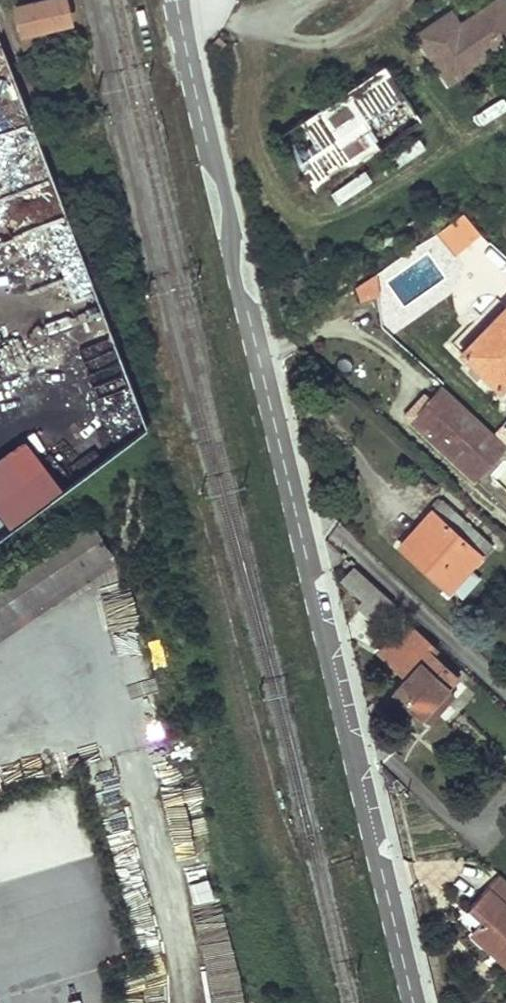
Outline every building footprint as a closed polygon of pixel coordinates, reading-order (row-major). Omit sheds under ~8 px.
[(26,45),(48,41),(45,28),(70,23),(65,0),(53,0),(18,8),(26,45)] [(496,4),(505,19),(505,0),(502,0),(496,4)] [(496,4),(467,24),(470,28),(464,32),(461,27),(453,16),(419,39),(450,85),(505,48),(505,19),(496,4)] [(70,23),(45,28),(48,41),(73,36),(70,23)] [(467,24),(461,27),(464,32),(470,28),(467,24)] [(422,127),(384,70),(280,139),(317,195),(422,127)] [(337,203),(370,180),(362,170),(329,192),(337,203)] [(463,354),(505,395),(505,310),(463,354)] [(420,420),(430,430),(425,436),(475,481),(505,447),(505,446),(443,388),(427,405),(431,409),(420,420)] [(431,409),(427,405),(416,416),(420,420),(431,409)] [(420,420),(416,416),(411,423),(425,436),(430,430),(420,420)] [(115,432),(108,423),(89,438),(95,446),(115,432)] [(61,488),(21,437),(0,453),(0,522),(6,530),(61,488)] [(490,547),(443,503),(432,515),(439,521),(407,555),(448,593),(490,547)] [(439,521),(432,515),(400,549),(407,555),(439,521)] [(112,557),(92,524),(0,582),(0,630),(112,557)] [(395,604),(356,569),(343,584),(365,604),(359,610),(376,625),(395,604)] [(435,652),(407,626),(380,655),(407,680),(395,694),(421,717),(447,689),(456,679),(431,656),(435,652)] [(454,696),(447,689),(421,717),(428,725),(454,696)] [(499,876),(469,909),(481,920),(469,934),(505,968),(505,882),(499,876)]
